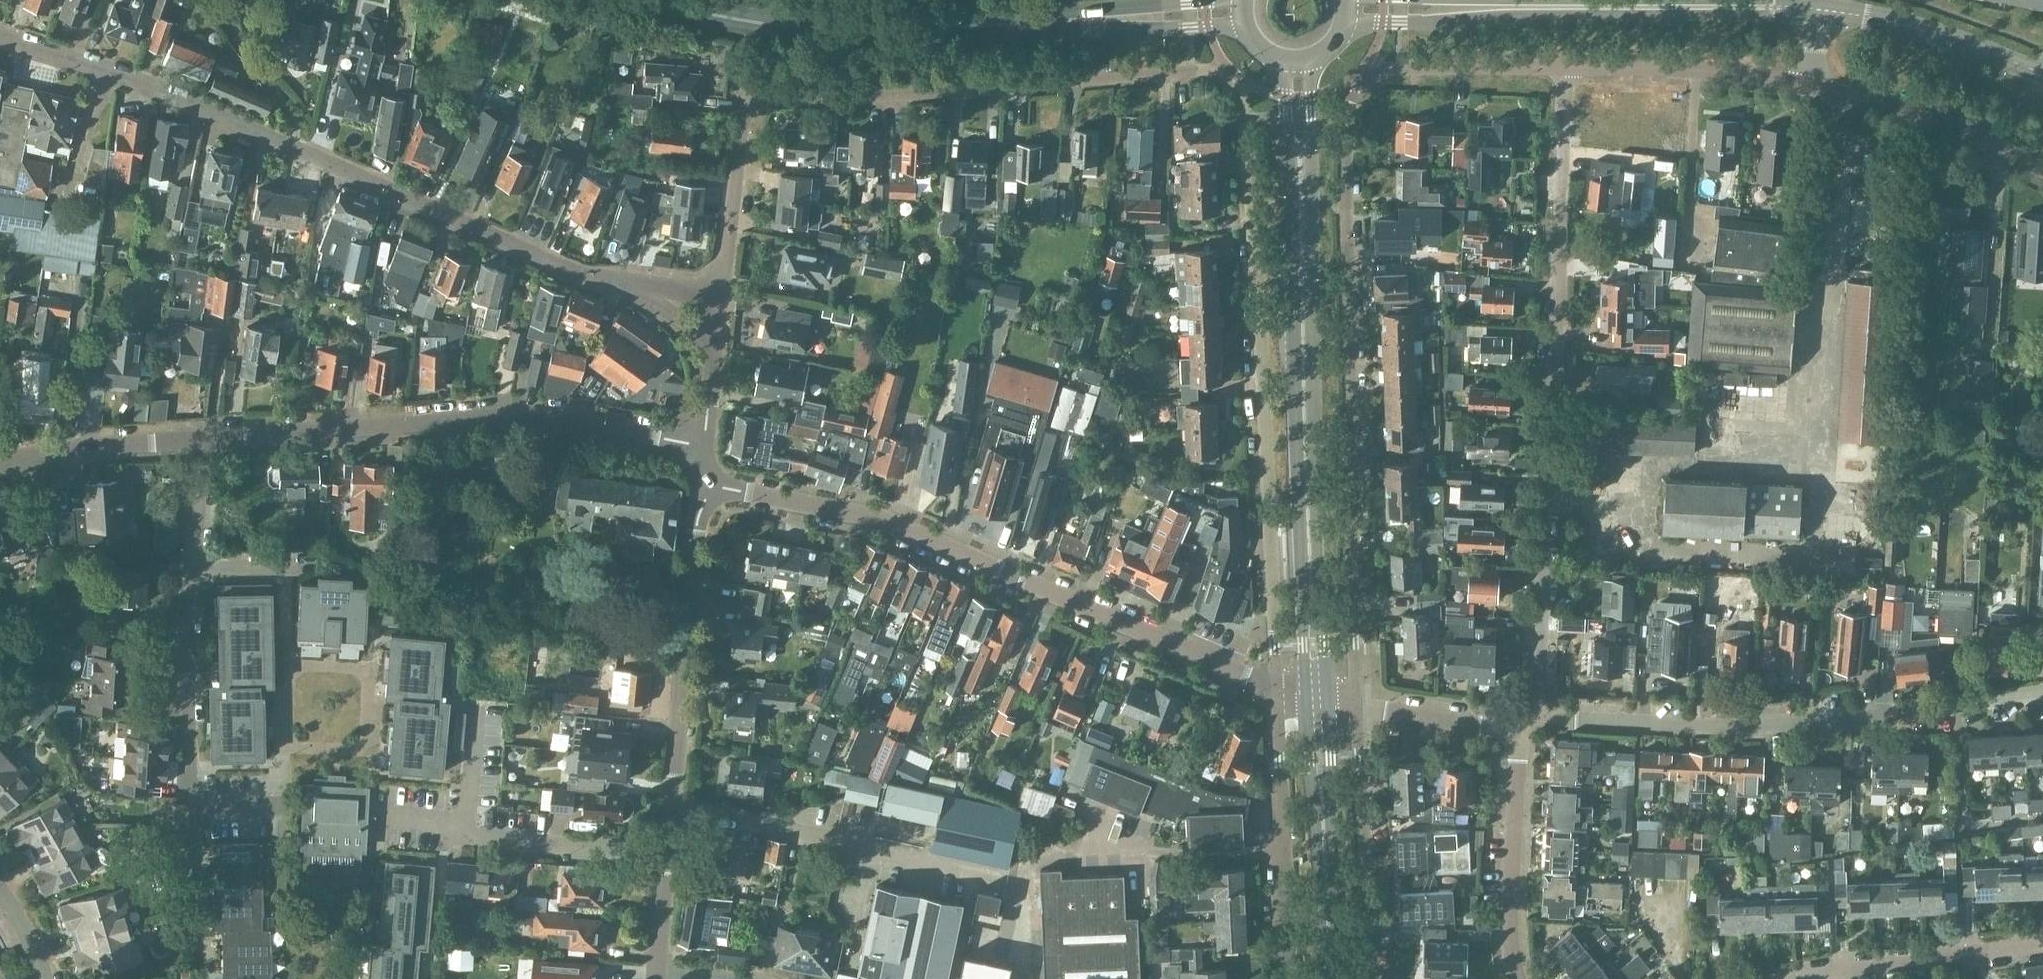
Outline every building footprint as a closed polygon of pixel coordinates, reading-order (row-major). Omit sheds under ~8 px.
[(24,4),(34,7),(36,10),(41,12),(47,12),(51,0),(25,0),(24,4)] [(81,24),(89,0),(65,0),(60,17),(81,24)] [(147,16),(153,0),(131,0),(128,9),(115,4),(105,32),(138,43),(147,16)] [(147,16),(158,18),(148,47),(164,52),(175,22),(167,20),(174,0),(153,0),(147,16)] [(359,56),(355,69),(342,65),(331,112),(369,121),(380,80),(379,80),(381,69),(387,50),(388,51),(389,45),(379,43),(380,41),(383,42),(389,19),(364,13),(360,28),(357,27),(350,54),(359,56)] [(319,26),(311,58),(330,62),(338,22),(321,18),(319,26)] [(311,58),(319,26),(295,21),(295,22),(283,19),(277,48),(290,51),(287,64),(291,65),(293,68),(304,71),(308,68),(310,57),(311,58)] [(475,46),(498,50),(503,24),(480,20),(475,46)] [(209,35),(209,38),(210,41),(212,43),(215,44),(218,43),(219,40),(220,37),(219,35),(217,33),(214,32),(211,33),(209,35)] [(214,53),(174,37),(164,64),(204,80),(214,53)] [(634,41),(616,38),(613,61),(631,64),(634,41)] [(214,71),(233,80),(240,62),(222,54),(214,71)] [(660,83),(660,99),(698,102),(700,75),(686,74),(686,65),(645,62),(643,84),(646,84),(646,82),(660,83)] [(410,88),(413,67),(413,65),(400,63),(396,91),(409,94),(410,88)] [(426,69),(413,67),(410,88),(422,91),(426,69)] [(255,90),(216,73),(207,91),(264,117),(273,98),(268,96),(255,90)] [(259,80),(255,90),(268,96),(269,93),(259,80)] [(38,196),(38,192),(47,194),(53,164),(23,157),(25,143),(56,150),(57,143),(71,146),(81,100),(7,84),(0,114),(0,189),(38,196)] [(1206,94),(1206,85),(1195,85),(1196,94),(1206,94)] [(606,104),(633,107),(650,109),(651,109),(653,96),(631,94),(608,91),(606,104)] [(440,129),(419,121),(422,113),(420,107),(422,94),(412,93),(406,129),(413,132),(403,159),(423,168),(424,171),(431,174),(435,172),(438,173),(454,135),(441,128),(440,129)] [(376,150),(396,158),(406,99),(386,96),(383,111),(380,110),(378,119),(382,120),(381,124),(378,123),(376,133),(379,134),(376,150)] [(515,118),(508,135),(515,138),(523,142),(528,131),(525,129),(529,120),(523,118),(529,105),(522,102),(516,116),(515,118)] [(465,152),(458,166),(467,170),(469,174),(475,177),(478,175),(481,177),(493,150),(496,151),(500,153),(508,135),(515,118),(516,116),(485,103),(474,128),(463,151),(465,152)] [(138,179),(140,161),(146,118),(119,114),(114,157),(113,157),(110,177),(127,180),(127,178),(138,179)] [(597,119),(584,117),(579,140),(592,143),(597,119)] [(158,120),(149,165),(148,173),(170,177),(171,169),(180,171),(189,126),(158,120)] [(1453,169),(1467,169),(1465,169),(1466,132),(1456,132),(1456,127),(1434,126),(1434,121),(1408,120),(1407,152),(1434,153),(1434,147),(1454,147),(1453,169)] [(1468,187),(1482,188),(1495,188),(1496,157),(1513,157),(1514,127),(1512,127),(1513,120),(1494,120),(1494,125),(1479,125),(1478,155),(1468,156),(1468,187)] [(1738,122),(1724,121),(1709,120),(1706,168),(1711,174),(1719,175),(1725,170),(1725,168),(1734,169),(1738,122)] [(1220,123),(1176,125),(1178,153),(1197,151),(1197,149),(1221,148),(1221,138),(1220,123)] [(648,152),(689,158),(693,129),(652,124),(648,152)] [(1141,223),(1146,223),(1161,223),(1161,199),(1151,198),(1151,185),(1152,185),(1153,168),(1154,168),(1156,126),(1129,125),(1127,167),(1142,168),(1141,184),(1128,183),(1128,197),(1126,197),(1125,218),(1141,220),(1141,223)] [(804,161),(804,165),(804,170),(826,172),(840,174),(841,165),(835,164),(836,151),(821,149),(823,133),(787,129),(784,159),(804,161)] [(1762,129),(1758,180),(1788,183),(1792,131),(1762,129)] [(1075,130),(1073,163),(1076,163),(1084,163),(1083,174),(1098,175),(1100,131),(1075,130)] [(852,131),(852,147),(839,146),(838,160),(851,161),(851,163),(868,165),(868,175),(883,176),(885,139),(879,137),(879,133),(852,131)] [(906,138),(905,153),(893,152),(890,196),(917,198),(918,181),(916,181),(916,173),(930,174),(932,140),(906,138)] [(960,157),(959,174),(967,174),(967,182),(966,195),(967,195),(986,196),(987,183),(987,175),(987,174),(988,159),(989,143),(961,142),(960,157)] [(512,143),(495,183),(496,183),(506,187),(505,188),(507,191),(512,194),(516,193),(516,191),(519,193),(532,165),(532,164),(522,159),(526,149),(521,147),(513,144),(512,143)] [(535,200),(540,202),(542,205),(549,208),(552,206),(558,209),(575,162),(559,156),(561,150),(547,145),(539,167),(546,170),(535,200)] [(1004,151),(1003,179),(1017,180),(1017,178),(1041,179),(1042,179),(1044,146),(1031,145),(1019,145),(1019,149),(1019,152),(1004,151)] [(93,148),(88,167),(106,169),(108,150),(93,148)] [(1186,171),(1181,171),(1182,183),(1217,181),(1215,151),(1221,151),(1221,148),(1197,149),(1197,151),(1198,160),(1186,161),(1186,171)] [(184,227),(179,250),(181,250),(192,253),(194,254),(195,252),(198,237),(200,229),(199,229),(201,221),(223,226),(239,157),(211,151),(199,203),(188,200),(183,227),(184,227)] [(1621,208),(1641,211),(1645,173),(1643,173),(1643,174),(1626,172),(1627,171),(1625,171),(1625,172),(1620,172),(1621,163),(1596,160),(1594,180),(1591,180),(1588,208),(1606,210),(1607,207),(1609,207),(1621,208)] [(1430,169),(1422,169),(1398,168),(1397,197),(1419,197),(1419,204),(1447,205),(1447,184),(1430,184),(1430,169)] [(619,203),(609,233),(623,237),(625,239),(631,241),(634,240),(638,241),(652,198),(638,193),(626,189),(628,184),(640,188),(643,179),(623,172),(613,201),(619,203)] [(825,175),(825,182),(839,184),(840,174),(834,173),(826,172),(825,175)] [(782,173),(780,199),(812,202),(819,203),(822,177),(782,173)] [(581,191),(571,215),(579,218),(582,222),(588,224),(592,224),(594,225),(597,218),(607,222),(611,212),(601,208),(610,188),(588,178),(579,174),(573,187),(581,191)] [(945,208),(961,211),(964,177),(948,176),(945,208)] [(655,192),(652,206),(701,211),(704,185),(675,181),(673,194),(655,192)] [(1182,183),(1168,184),(1169,193),(1183,192),(1183,201),(1179,201),(1180,215),(1204,214),(1218,213),(1217,186),(1217,182),(1217,181),(1182,183)] [(1933,183),(1932,200),(1931,219),(1951,220),(1950,227),(1949,228),(1946,276),(1954,276),(1953,284),(1952,284),(1950,320),(1986,323),(1989,286),(1980,286),(1981,278),(1982,278),(1985,231),(1967,230),(1968,220),(1969,220),(1971,186),(1933,183)] [(165,216),(182,220),(189,187),(172,184),(165,216)] [(876,208),(888,208),(889,184),(877,184),(876,208)] [(1056,187),(1055,213),(1054,221),(1070,222),(1071,215),(1072,188),(1056,187)] [(37,199),(38,196),(0,189),(0,228),(39,234),(46,201),(37,199)] [(253,220),(277,225),(283,193),(258,189),(253,220)] [(1015,214),(1017,193),(1004,192),(1002,213),(1015,214)] [(283,193),(277,225),(302,229),(307,197),(283,193)] [(340,193),(319,250),(322,252),(314,289),(337,295),(341,278),(362,282),(370,244),(364,243),(378,207),(340,193)] [(1784,196),(1782,223),(1795,223),(1797,197),(1784,196)] [(1456,198),(1456,207),(1465,207),(1465,198),(1456,198)] [(812,202),(780,199),(778,224),(820,228),(821,218),(823,219),(824,203),(819,203),(812,202)] [(1718,205),(1717,217),(1720,217),(1737,219),(1738,207),(1718,204),(1718,205)] [(701,211),(652,206),(649,225),(662,227),(663,224),(669,225),(668,235),(697,238),(701,211)] [(1443,242),(1442,227),(1465,226),(1465,220),(1465,216),(1465,207),(1456,207),(1442,207),(1399,207),(1400,220),(1378,220),(1378,249),(1423,248),(1423,241),(1443,242)] [(1466,209),(1465,220),(1476,221),(1477,210),(1466,209)] [(95,258),(97,242),(100,217),(49,211),(44,255),(77,258),(76,272),(93,274),(95,258)] [(957,236),(960,214),(944,212),(941,234),(957,236)] [(1657,216),(1653,264),(1673,266),(1677,217),(1657,216)] [(2016,275),(2042,277),(2042,218),(2034,218),(2034,217),(2020,216),(2016,275)] [(1716,246),(1713,265),(1777,274),(1780,255),(1784,225),(1737,219),(1720,217),(1716,246)] [(1476,221),(1465,220),(1465,226),(1464,242),(1476,243),(1475,252),(1483,254),(1482,263),(1512,266),(1514,241),(1489,239),(1490,222),(1476,221)] [(1146,223),(1147,241),(1170,239),(1170,229),(1169,223),(1161,223),(1146,223)] [(234,273),(235,273),(235,278),(237,278),(250,281),(251,275),(256,276),(261,253),(250,251),(254,231),(242,229),(238,250),(234,273)] [(819,230),(817,245),(827,247),(841,249),(844,235),(819,230)] [(403,231),(389,270),(392,271),(404,276),(399,288),(395,300),(409,306),(419,282),(433,242),(403,231)] [(272,252),(283,254),(286,237),(275,235),(272,252)] [(1112,244),(1108,257),(1101,281),(1103,282),(1100,290),(1113,294),(1115,287),(1118,288),(1126,262),(1132,264),(1136,252),(1123,248),(1125,241),(1119,239),(1117,246),(1112,244)] [(1170,239),(1147,241),(1148,255),(1171,255),(1170,239)] [(113,244),(97,242),(95,258),(111,260),(113,244)] [(1526,242),(1525,252),(1535,253),(1536,242),(1526,242)] [(827,247),(826,256),(838,258),(846,260),(848,251),(841,249),(827,247)] [(781,278),(819,285),(820,282),(833,284),(838,258),(826,256),(787,249),(781,278)] [(1176,279),(1187,279),(1218,277),(1216,249),(1186,251),(1186,252),(1172,253),(1173,265),(1175,266),(1176,279)] [(671,257),(655,254),(653,263),(669,267),(671,257)] [(445,256),(433,287),(434,287),(430,297),(421,294),(413,313),(431,319),(436,304),(442,306),(447,292),(458,296),(469,264),(445,256)] [(885,256),(882,275),(898,278),(901,260),(885,256)] [(273,259),(270,274),(282,276),(284,261),(273,259)] [(160,272),(173,274),(174,267),(175,265),(161,263),(160,272)] [(482,327),(495,330),(508,274),(482,264),(473,300),(488,304),(482,327)] [(189,309),(204,311),(205,307),(209,275),(200,273),(198,272),(198,271),(177,267),(174,267),(173,274),(172,280),(170,289),(191,293),(189,309)] [(1603,281),(1603,305),(1635,306),(1635,293),(1651,294),(1651,283),(1665,283),(1665,269),(1640,268),(1640,282),(1603,281)] [(947,272),(934,269),(932,278),(945,281),(947,272)] [(156,271),(155,277),(172,280),(173,274),(160,272),(156,271)] [(1447,291),(1466,291),(1467,274),(1447,273),(1447,291)] [(1379,314),(1383,313),(1394,313),(1393,306),(1420,304),(1422,304),(1415,304),(1415,297),(1410,297),(1410,274),(1376,275),(1377,300),(1378,300),(1379,314)] [(232,314),(237,278),(235,278),(209,275),(205,307),(211,308),(211,311),(232,314)] [(966,289),(990,294),(993,282),(969,277),(966,289)] [(1187,279),(1188,305),(1219,303),(1218,277),(1187,279)] [(237,278),(232,314),(246,316),(246,314),(252,315),(257,282),(250,281),(237,278)] [(1841,441),(1885,445),(1893,317),(1895,283),(1852,280),(1850,314),(1841,441)] [(1130,304),(1139,307),(1147,281),(1137,281),(1130,304)] [(1799,289),(1711,283),(1694,282),(1688,365),(1792,373),(1799,289)] [(1514,288),(1472,285),(1471,298),(1483,298),(1482,310),(1513,312),(1514,288)] [(562,295),(541,287),(529,337),(554,344),(559,325),(554,323),(562,295)] [(40,295),(32,294),(10,290),(6,319),(34,323),(37,303),(38,304),(40,295)] [(365,305),(368,293),(356,290),(354,303),(365,305)] [(560,322),(590,335),(604,303),(574,290),(560,322)] [(40,294),(37,312),(32,339),(49,342),(54,314),(68,317),(71,300),(40,294)] [(1189,318),(1189,331),(1220,330),(1219,303),(1188,305),(1188,306),(1180,306),(1180,318),(1189,318)] [(822,304),(820,315),(832,317),(832,320),(851,323),(854,311),(822,304)] [(1137,316),(1139,307),(1130,304),(1127,313),(1137,316)] [(1384,333),(1385,340),(1414,339),(1414,340),(1422,340),(1421,327),(1414,327),(1413,313),(1420,313),(1420,304),(1393,306),(1394,313),(1383,313),(1384,333)] [(1635,306),(1603,305),(1602,330),(1617,330),(1616,343),(1633,343),(1633,330),(1634,330),(1635,306)] [(169,306),(168,319),(188,321),(189,309),(169,306)] [(1061,308),(1055,328),(1070,332),(1076,312),(1061,308)] [(768,318),(763,343),(805,352),(805,349),(807,350),(810,349),(812,346),(813,343),(812,339),(809,337),(808,337),(810,327),(808,326),(810,316),(784,310),(782,321),(768,318)] [(594,347),(599,350),(590,364),(621,386),(624,381),(634,388),(666,343),(621,311),(594,347)] [(395,319),(367,313),(364,335),(377,336),(378,328),(394,330),(395,319)] [(108,316),(93,314),(90,346),(104,348),(108,316)] [(1080,319),(1072,347),(1075,348),(1079,349),(1086,351),(1088,352),(1091,341),(1096,324),(1080,319)] [(220,328),(186,325),(187,322),(171,320),(168,337),(166,339),(165,347),(166,353),(168,357),(171,360),(177,363),(181,364),(181,366),(214,370),(216,355),(217,355),(220,328)] [(420,384),(433,384),(446,384),(446,342),(462,345),(467,325),(428,320),(428,335),(421,335),(421,336),(420,336),(420,384)] [(1467,360),(1478,360),(1511,361),(1512,337),(1482,336),(1482,337),(1470,336),(1467,336),(1468,324),(1446,324),(1445,346),(1468,346),(1467,360)] [(1124,325),(1121,333),(1131,336),(1134,328),(1124,325)] [(139,357),(137,357),(140,331),(138,331),(138,333),(128,332),(128,330),(124,329),(124,331),(114,330),(114,328),(112,328),(109,354),(107,354),(104,381),(136,385),(139,357)] [(241,374),(253,376),(266,378),(268,360),(272,361),(277,332),(262,330),(247,328),(241,374)] [(525,333),(512,330),(503,366),(516,369),(525,333)] [(1189,331),(1191,357),(1221,356),(1220,330),(1189,331)] [(1637,350),(1669,351),(1670,331),(1638,330),(1637,350)] [(1999,330),(1998,344),(2006,344),(2007,331),(1999,330)] [(1131,336),(1121,333),(1119,342),(1129,345),(1131,336)] [(353,335),(352,342),(363,343),(364,336),(353,335)] [(557,335),(553,349),(566,352),(566,350),(559,336),(557,335)] [(869,366),(885,370),(886,370),(896,372),(901,342),(872,336),(871,341),(869,366)] [(316,381),(329,383),(343,385),(348,353),(349,341),(330,338),(328,347),(316,345),(313,364),(318,364),(316,381)] [(1385,340),(1386,367),(1415,366),(1415,364),(1421,364),(1421,352),(1415,352),(1414,340),(1414,339),(1385,340)] [(403,362),(402,361),(404,345),(376,341),(374,356),(371,355),(366,387),(392,391),(394,375),(401,376),(403,362)] [(1053,341),(1050,353),(1064,357),(1068,346),(1053,341)] [(363,343),(352,342),(351,353),(361,355),(363,343)] [(551,361),(545,384),(544,393),(566,394),(570,378),(580,380),(586,357),(568,352),(566,352),(553,349),(551,361)] [(1429,353),(1429,362),(1440,361),(1440,365),(1441,365),(1441,352),(1429,353)] [(1677,353),(1676,364),(1686,365),(1687,354),(1677,353)] [(1191,357),(1192,383),(1182,384),(1183,395),(1199,394),(1198,384),(1223,383),(1221,356),(1191,357)] [(53,375),(64,376),(67,359),(55,357),(53,375)] [(23,395),(16,394),(15,412),(52,414),(53,390),(43,390),(45,360),(26,358),(23,395)] [(537,382),(545,384),(551,361),(535,358),(530,381),(537,382)] [(226,359),(223,384),(234,385),(237,360),(226,359)] [(1994,361),(1983,360),(1967,359),(1965,390),(1992,392),(1994,361)] [(1060,379),(994,360),(985,390),(994,392),(975,457),(987,460),(973,506),(1008,516),(1022,469),(1032,472),(1060,379)] [(961,361),(954,408),(971,411),(978,363),(961,361)] [(1440,361),(1429,362),(1430,372),(1441,371),(1441,365),(1440,365),(1440,361)] [(1114,363),(1115,379),(1125,378),(1125,362),(1114,363)] [(763,364),(760,377),(757,393),(803,402),(810,367),(792,364),(791,370),(763,364)] [(1598,390),(1629,392),(1629,379),(1654,381),(1653,382),(1655,382),(1657,366),(1629,364),(1629,368),(1600,366),(1598,390)] [(1386,367),(1387,393),(1416,392),(1423,392),(1422,378),(1416,378),(1415,366),(1386,367)] [(869,432),(868,438),(870,438),(866,455),(876,458),(873,468),(876,469),(877,473),(887,476),(890,473),(903,476),(906,465),(910,465),(913,454),(911,453),(915,443),(890,436),(897,413),(894,412),(905,375),(886,370),(885,370),(883,378),(873,415),(869,432)] [(1446,373),(1445,387),(1463,388),(1464,384),(1464,373),(1446,373)] [(1104,388),(1096,412),(1116,419),(1124,395),(1104,388)] [(1479,408),(1479,410),(1509,412),(1510,390),(1471,388),(1469,408),(1479,408)] [(1387,393),(1388,420),(1418,418),(1416,392),(1387,393)] [(1186,427),(1186,434),(1217,432),(1216,403),(1199,404),(1199,394),(1183,395),(1183,405),(1178,406),(1179,428),(1186,427)] [(1682,397),(1659,395),(1658,415),(1680,416),(1682,397)] [(1151,399),(1141,397),(1138,410),(1148,412),(1151,399)] [(152,398),(149,422),(160,421),(163,400),(152,398)] [(135,402),(133,420),(147,422),(149,403),(135,402)] [(1430,405),(1431,418),(1431,415),(1441,414),(1441,417),(1443,417),(1442,404),(1430,405)] [(851,411),(826,406),(822,423),(846,427),(845,432),(851,434),(852,433),(859,436),(868,438),(869,432),(873,415),(851,411)] [(1456,418),(1456,409),(1447,409),(1447,418),(1456,418)] [(932,422),(921,484),(951,490),(956,461),(961,462),(969,417),(952,414),(950,425),(932,422)] [(1431,418),(1431,424),(1443,423),(1443,417),(1441,417),(1441,414),(1431,415),(1431,418)] [(790,469),(806,472),(809,463),(772,456),(774,442),(775,432),(816,439),(817,428),(789,422),(759,416),(759,419),(739,415),(732,459),(790,470),(790,469)] [(1597,449),(1695,455),(1697,422),(1598,417),(1597,449)] [(1418,418),(1388,420),(1389,447),(1409,446),(1416,446),(1424,445),(1424,433),(1418,433),(1418,418)] [(1446,449),(1462,450),(1465,420),(1447,420),(1446,449)] [(809,463),(806,472),(842,484),(848,463),(862,468),(865,455),(866,455),(870,438),(868,438),(859,436),(852,433),(851,434),(851,435),(822,425),(809,463)] [(1912,438),(1913,430),(1901,429),(1900,437),(1912,438)] [(1975,429),(1974,445),(1984,446),(1985,429),(1975,429)] [(1130,430),(1130,440),(1143,440),(1143,430),(1130,430)] [(1217,432),(1186,434),(1188,457),(1201,456),(1201,462),(1218,461),(1217,432)] [(1510,435),(1480,433),(1479,443),(1470,443),(1469,454),(1509,456),(1510,435)] [(494,443),(495,467),(522,466),(520,442),(494,443)] [(1148,467),(1150,453),(1126,450),(1124,464),(1148,467)] [(1517,458),(1516,466),(1528,466),(1529,458),(1517,458)] [(1387,465),(1388,488),(1419,487),(1419,486),(1418,470),(1429,469),(1429,463),(1387,465)] [(392,495),(393,466),(352,464),(344,464),(343,477),(351,478),(350,502),(345,502),(344,517),(350,517),(349,527),(354,527),(354,528),(359,533),(365,533),(370,528),(375,528),(376,518),(390,519),(391,495),(392,495)] [(268,471),(268,481),(272,486),(274,486),(274,500),(288,499),(288,494),(305,494),(304,486),(318,486),(318,465),(271,466),(268,471)] [(1505,492),(1505,486),(1505,483),(1472,481),(1472,471),(1449,470),(1448,484),(1462,484),(1460,509),(1476,510),(1476,505),(1504,507),(1504,502),(1506,502),(1507,492),(1505,492)] [(568,516),(568,522),(570,524),(569,528),(593,532),(595,514),(618,517),(615,539),(630,541),(656,545),(675,547),(682,491),(575,476),(575,479),(571,509),(569,509),(569,511),(573,511),(568,516)] [(1169,502),(1175,489),(1146,476),(1140,489),(1169,502)] [(1602,477),(1589,476),(1588,490),(1601,491),(1602,477)] [(1179,478),(1175,489),(1224,511),(1194,608),(1240,622),(1246,601),(1238,599),(1246,573),(1235,571),(1243,545),(1242,518),(1239,517),(1238,497),(1219,498),(1205,492),(1206,480),(1179,478)] [(1064,533),(1053,564),(1081,573),(1091,544),(1094,545),(1102,526),(1115,485),(1096,479),(1088,503),(1093,505),(1091,512),(1092,512),(1089,519),(1088,519),(1081,539),(1064,533)] [(1664,530),(1745,534),(1745,535),(1800,538),(1803,486),(1748,484),(1667,480),(1664,530)] [(73,512),(58,513),(61,543),(75,542),(76,545),(105,543),(104,527),(121,526),(117,482),(85,484),(87,508),(73,509),(73,512)] [(320,500),(330,500),(332,484),(322,484),(320,500)] [(333,494),(343,494),(344,485),(333,485),(333,494)] [(1419,487),(1420,502),(1428,501),(1428,486),(1419,486),(1419,487)] [(1421,530),(1420,502),(1419,487),(1388,488),(1389,517),(1391,517),(1392,523),(1407,523),(1408,532),(1421,531),(1421,530)] [(1224,511),(1175,489),(1174,490),(1169,502),(1154,537),(1135,582),(1176,599),(1190,564),(1172,556),(1184,529),(1214,542),(1224,511)] [(1056,504),(1035,498),(1024,531),(1046,538),(1056,504)] [(27,513),(26,512),(26,513),(18,510),(12,506),(10,501),(2,504),(0,500),(0,550),(5,548),(8,557),(53,542),(42,508),(27,513)] [(1446,515),(1445,532),(1454,533),(1455,526),(1460,527),(1460,533),(1459,549),(1503,551),(1504,540),(1505,528),(1474,526),(1474,517),(1446,515)] [(1886,565),(1896,565),(1899,524),(1887,524),(1886,565)] [(1135,582),(1154,537),(1126,525),(1121,536),(1120,535),(1106,569),(1135,582)] [(1421,530),(1421,531),(1422,542),(1444,541),(1444,529),(1421,530)] [(764,573),(775,575),(781,544),(754,538),(747,574),(764,577),(764,573)] [(1444,541),(1422,542),(1422,554),(1445,553),(1444,541)] [(781,544),(775,575),(788,577),(786,588),(798,591),(800,580),(801,580),(807,548),(781,544)] [(854,574),(849,588),(848,589),(845,596),(860,602),(864,592),(868,593),(885,552),(867,544),(854,574)] [(834,554),(807,548),(801,580),(828,585),(834,554)] [(52,549),(51,556),(51,563),(80,566),(81,551),(52,549)] [(889,553),(871,595),(889,603),(907,561),(889,553)] [(1424,591),(1424,590),(1422,559),(1417,560),(1416,553),(1392,554),(1393,586),(1405,585),(1406,592),(1417,591),(1424,591)] [(1981,559),(1972,559),(1967,559),(1966,580),(1980,581),(1981,559)] [(901,607),(910,611),(928,570),(910,562),(889,611),(898,615),(901,607)] [(1447,564),(1446,581),(1458,582),(1457,589),(1470,589),(1469,598),(1499,600),(1499,597),(1501,594),(1502,587),(1499,584),(1500,576),(1500,567),(1447,564)] [(102,600),(127,602),(145,603),(147,571),(104,568),(102,600)] [(913,612),(932,620),(949,579),(931,571),(913,612)] [(1602,614),(1635,615),(1639,615),(1639,593),(1636,593),(1635,581),(1635,577),(1627,576),(1613,576),(1613,580),(1603,580),(1602,614)] [(318,577),(318,585),(301,584),(297,644),(322,645),(322,650),(323,650),(337,651),(338,651),(338,646),(363,647),(367,588),(350,587),(350,579),(318,577)] [(942,612),(928,644),(924,653),(939,661),(970,588),(952,581),(939,611),(942,612)] [(848,589),(849,588),(835,582),(826,603),(840,609),(848,589)] [(1776,596),(1777,583),(1763,582),(1762,595),(1776,596)] [(1905,601),(1904,600),(1905,585),(1905,583),(1884,582),(1883,599),(1881,627),(1880,644),(1902,646),(1903,629),(1905,601)] [(269,584),(219,585),(219,594),(218,594),(218,597),(220,597),(220,613),(218,613),(218,626),(224,626),(226,686),(226,695),(216,696),(216,726),(210,726),(211,758),(212,758),(212,762),(262,761),(262,757),(264,757),(263,741),(267,741),(267,710),(263,710),(262,694),(258,694),(258,686),(272,685),(272,670),(276,670),(275,638),(271,638),(270,593),(269,593),(269,584)] [(1881,585),(1866,585),(1865,609),(1881,609),(1881,585)] [(742,604),(758,607),(759,602),(770,604),(771,593),(745,588),(742,604)] [(1432,655),(1430,626),(1435,625),(1435,618),(1446,617),(1445,606),(1444,588),(1424,590),(1424,591),(1417,591),(1418,604),(1414,604),(1414,613),(1404,614),(1406,656),(1432,655)] [(1942,590),(1940,631),(1940,635),(1971,636),(1973,592),(1942,590)] [(759,602),(758,607),(757,613),(769,615),(774,593),(771,593),(770,604),(759,602)] [(958,636),(968,641),(963,653),(947,690),(960,696),(984,639),(983,639),(996,608),(975,598),(958,636)] [(1446,613),(1467,614),(1467,602),(1447,601),(1446,613)] [(1005,612),(996,631),(991,644),(984,641),(965,686),(980,692),(993,660),(994,657),(1006,662),(1024,621),(1005,612)] [(1841,612),(1839,631),(1835,670),(1862,673),(1864,643),(1865,613),(1841,612)] [(383,613),(382,623),(418,629),(419,618),(383,613)] [(1446,613),(1446,617),(1445,628),(1456,629),(1455,642),(1448,642),(1446,673),(1472,674),(1472,678),(1475,627),(1470,627),(1471,615),(1466,615),(1467,614),(1446,613)] [(1717,613),(1703,613),(1703,622),(1717,622),(1717,613)] [(1989,663),(1989,675),(2020,677),(2020,665),(2021,653),(2011,652),(2011,644),(2016,644),(2017,634),(2017,631),(2017,625),(2017,615),(1992,613),(1991,623),(1991,631),(1989,663)] [(1558,629),(1586,630),(1586,616),(1558,615),(1558,629)] [(21,634),(11,616),(3,621),(12,639),(21,634)] [(1807,656),(1809,631),(1810,631),(1811,618),(1788,617),(1788,619),(1782,619),(1780,643),(1785,643),(1783,672),(1803,673),(1805,655),(1807,656)] [(1650,619),(1648,655),(1664,656),(1663,671),(1664,671),(1664,674),(1675,675),(1676,672),(1687,673),(1689,673),(1690,670),(1691,643),(1692,622),(1687,622),(1654,619),(1650,619)] [(1739,629),(1726,628),(1723,672),(1747,674),(1750,630),(1751,620),(1739,619),(1739,629)] [(1622,676),(1624,644),(1636,645),(1636,623),(1611,621),(1611,630),(1607,630),(1606,643),(1595,642),(1593,675),(1622,676)] [(732,656),(763,660),(765,641),(779,642),(780,626),(752,623),(751,626),(735,624),(732,656)] [(807,626),(805,636),(824,640),(826,630),(807,626)] [(1475,627),(1472,678),(1496,679),(1497,642),(1495,641),(1496,628),(1475,627)] [(831,632),(825,646),(840,652),(846,638),(831,632)] [(625,649),(644,651),(646,636),(628,633),(625,649)] [(443,639),(390,635),(389,650),(385,650),(382,681),(386,682),(385,697),(399,698),(398,707),(394,707),(393,723),(389,723),(386,753),(390,754),(389,769),(442,774),(444,741),(438,741),(441,711),(430,710),(431,701),(432,701),(434,671),(440,672),(443,639)] [(1759,667),(1780,668),(1781,648),(1773,647),(1773,639),(1761,638),(1759,667)] [(1039,640),(1021,683),(1040,692),(1059,649),(1039,640)] [(835,697),(849,703),(849,702),(851,698),(852,695),(853,692),(860,677),(862,672),(872,648),(858,642),(835,697)] [(91,676),(91,678),(134,681),(136,658),(118,657),(119,645),(86,643),(85,655),(80,675),(91,676)] [(1512,661),(1515,661),(1516,653),(1512,652),(1513,647),(1505,646),(1504,660),(1512,661)] [(872,648),(862,672),(881,680),(885,671),(891,656),(872,648)] [(918,656),(899,648),(891,664),(911,673),(918,656)] [(1941,649),(1895,653),(1899,685),(1944,680),(1941,649)] [(1064,685),(1068,686),(1083,694),(1096,665),(1077,657),(1064,685)] [(453,660),(449,696),(460,697),(463,661),(453,660)] [(804,696),(820,703),(826,689),(824,688),(833,669),(819,662),(804,696)] [(616,670),(612,699),(648,703),(651,673),(616,670)] [(14,686),(36,709),(45,718),(56,706),(48,698),(29,675),(14,686)] [(852,695),(851,698),(868,705),(877,685),(860,677),(853,692),(852,695)] [(134,681),(91,678),(90,700),(82,700),(82,712),(114,714),(115,702),(133,704),(134,681)] [(728,692),(725,724),(735,725),(734,737),(754,739),(755,727),(756,727),(758,706),(771,708),(771,704),(796,707),(798,684),(765,680),(764,692),(745,690),(745,693),(728,692)] [(526,682),(522,703),(544,706),(547,687),(526,682)] [(1124,690),(1110,684),(1108,688),(1123,694),(1124,690)] [(1010,685),(1001,704),(1004,705),(993,730),(996,731),(990,746),(1001,751),(1007,736),(1016,717),(1012,715),(1023,691),(1010,685)] [(1138,718),(1145,720),(1145,719),(1146,719),(1155,694),(1133,685),(1122,711),(1129,714),(1127,720),(1136,723),(1138,718)] [(1083,694),(1068,686),(1065,693),(1054,716),(1077,726),(1088,703),(1081,700),(1083,694)] [(1145,720),(1142,726),(1143,726),(1145,720),(1155,724),(1151,734),(1167,740),(1171,731),(1172,731),(1185,699),(1157,688),(1155,694),(1146,719),(1145,719),(1145,720)] [(570,693),(567,711),(577,713),(598,715),(600,697),(570,693)] [(890,703),(897,706),(900,699),(893,696),(890,703)] [(799,697),(797,707),(819,709),(820,706),(819,705),(803,698),(799,697)] [(1249,705),(1238,701),(1233,714),(1244,718),(1249,705)] [(65,714),(66,704),(57,703),(56,713),(65,714)] [(455,711),(452,748),(463,748),(466,712),(455,711)] [(913,717),(900,712),(895,726),(908,731),(913,717)] [(66,715),(57,714),(63,730),(79,732),(81,716),(75,716),(66,715)] [(612,718),(576,714),(572,751),(572,753),(581,754),(581,752),(629,757),(632,733),(610,731),(612,718)] [(855,765),(851,774),(867,777),(888,727),(890,722),(875,714),(872,719),(866,717),(847,761),(855,765)] [(1038,731),(1047,736),(1053,724),(1043,719),(1038,731)] [(824,767),(832,747),(839,729),(821,721),(818,729),(814,739),(812,738),(804,758),(824,767)] [(126,735),(124,758),(167,761),(169,738),(151,737),(152,725),(119,723),(118,735),(126,735)] [(58,732),(48,727),(41,739),(51,744),(58,732)] [(1085,740),(1103,747),(1107,748),(1111,737),(1089,728),(1085,740)] [(1217,764),(1216,767),(1221,769),(1237,776),(1238,774),(1246,777),(1252,762),(1243,758),(1251,739),(1231,731),(1217,764)] [(2027,764),(2042,763),(2042,732),(2020,734),(2023,764),(2027,764)] [(871,773),(883,779),(890,782),(907,742),(887,734),(871,773)] [(1998,766),(2015,765),(2018,765),(2023,764),(2020,734),(1996,735),(1998,766)] [(1971,768),(1998,766),(1996,735),(1969,737),(1971,768)] [(1156,813),(1177,821),(1179,816),(1241,813),(1241,816),(1245,816),(1248,797),(1219,792),(1183,779),(1164,772),(1082,739),(1066,781),(1084,788),(1083,792),(1141,814),(1142,810),(1155,815),(1156,813)] [(1553,740),(1552,760),(1611,763),(1611,764),(1615,764),(1616,752),(1596,750),(1596,742),(1553,740)] [(11,752),(0,741),(0,763),(11,752)] [(947,747),(940,744),(936,754),(943,757),(947,747)] [(1665,777),(1667,752),(1641,751),(1639,799),(1654,800),(1655,777),(1665,777)] [(1873,751),(1872,781),(1873,791),(1900,793),(1901,782),(1900,782),(1901,752),(1873,751)] [(0,763),(0,815),(37,779),(11,752),(0,763)] [(629,757),(581,752),(581,754),(579,774),(570,773),(568,788),(604,792),(605,779),(627,781),(629,757)] [(1172,752),(1169,760),(1164,772),(1183,779),(1191,759),(1172,752)] [(1626,752),(1625,765),(1632,765),(1634,766),(1634,753),(1626,752)] [(1690,779),(1691,753),(1667,752),(1665,777),(1676,778),(1676,800),(1689,800),(1690,779)] [(1714,780),(1715,754),(1715,753),(1691,752),(1691,753),(1690,779),(1689,800),(1702,801),(1702,794),(1713,794),(1714,780)] [(1900,782),(1901,782),(1900,793),(1912,794),(1912,793),(1927,793),(1928,784),(1929,753),(1901,752),(1900,782)] [(1714,780),(1730,781),(1728,813),(1738,813),(1739,795),(1739,781),(1738,781),(1740,755),(1715,754),(1714,780)] [(729,792),(765,796),(768,776),(782,778),(785,760),(746,755),(745,762),(732,761),(729,792)] [(1740,755),(1738,781),(1739,781),(1739,795),(1749,796),(1763,796),(1765,756),(1740,755)] [(893,777),(921,788),(929,769),(902,757),(893,777)] [(167,761),(124,758),(122,780),(115,780),(114,792),(147,794),(148,782),(166,784),(167,761)] [(1610,774),(1618,774),(1618,780),(1619,780),(1619,785),(1619,787),(1632,787),(1632,786),(1634,766),(1632,765),(1625,765),(1619,765),(1615,764),(1611,764),(1611,763),(1552,760),(1551,780),(1594,782),(1594,773),(1610,774)] [(1412,818),(1434,819),(1434,809),(1434,792),(1434,788),(1424,789),(1423,763),(1394,764),(1396,811),(1412,810),(1412,818)] [(1785,794),(1812,795),(1814,765),(1786,764),(1785,794)] [(1814,765),(1812,795),(1811,814),(1824,814),(1825,804),(1840,805),(1842,766),(1814,765)] [(1434,809),(1434,819),(1434,822),(1455,823),(1456,802),(1476,803),(1476,785),(1473,785),(1474,770),(1448,770),(1447,792),(1434,792),(1434,809)] [(883,780),(867,777),(851,774),(846,798),(878,804),(883,780)] [(926,788),(961,795),(964,781),(929,774),(926,788)] [(305,784),(301,849),(304,849),(303,870),(307,870),(306,888),(355,890),(356,871),(359,871),(360,850),(364,850),(367,788),(358,787),(358,782),(343,781),(343,778),(330,777),(329,780),(315,779),(314,785),(305,784)] [(890,782),(884,810),(938,822),(932,850),(1010,867),(1022,811),(945,794),(890,782)] [(1019,805),(1049,814),(1054,801),(1056,795),(1025,785),(1019,805)] [(1551,785),(1550,804),(1582,806),(1583,786),(1551,785)] [(1619,787),(1619,785),(1613,785),(1612,806),(1635,807),(1636,786),(1632,786),(1632,787),(1619,787)] [(552,811),(554,811),(574,813),(575,807),(586,808),(585,817),(623,820),(623,818),(626,818),(631,815),(634,811),(635,806),(632,801),(628,797),(625,797),(625,795),(588,792),(553,789),(552,811)] [(2014,791),(2014,804),(2014,813),(2028,812),(2027,790),(2014,791)] [(8,831),(27,863),(83,831),(64,798),(8,831)] [(1054,801),(1049,814),(1071,822),(1076,809),(1054,801)] [(1548,824),(1581,826),(1588,827),(1588,821),(1593,821),(1594,807),(1593,807),(1582,806),(1550,804),(1548,824)] [(1771,858),(1773,859),(1790,859),(1801,857),(1811,855),(1812,841),(1812,832),(1784,831),(1785,804),(1768,804),(1767,839),(1772,839),(1771,858)] [(2012,816),(2012,814),(2014,814),(2014,813),(2014,804),(2011,805),(1991,806),(1992,818),(2012,816)] [(1620,831),(1632,832),(1633,809),(1621,809),(1620,831)] [(1179,816),(1177,821),(1178,821),(1175,829),(1177,830),(1174,839),(1182,842),(1185,833),(1192,836),(1193,847),(1243,845),(1241,816),(1241,813),(1179,816)] [(1923,825),(1911,824),(1912,822),(1898,822),(1898,841),(1910,841),(1918,842),(1924,843),(1924,839),(1955,836),(1953,821),(1923,823),(1923,825)] [(1886,841),(1898,841),(1898,822),(1886,822),(1886,841)] [(1662,847),(1663,830),(1664,823),(1654,823),(1653,830),(1640,829),(1639,847),(1662,847)] [(2022,827),(2023,838),(2042,835),(2042,824),(2022,827)] [(2023,838),(2022,827),(1998,830),(2000,841),(2023,838)] [(1548,829),(1547,849),(1580,851),(1581,837),(1587,837),(1588,831),(1548,829)] [(1397,833),(1399,875),(1402,875),(1403,892),(1400,892),(1401,921),(1455,918),(1454,889),(1439,890),(1435,873),(1471,871),(1469,830),(1397,833)] [(1851,850),(1863,850),(1864,830),(1851,830),(1851,850)] [(83,831),(27,863),(45,895),(101,863),(83,831)] [(1694,849),(1710,849),(1710,833),(1694,832),(1694,849)] [(1749,832),(1749,852),(1754,852),(1754,862),(1765,863),(1765,833),(1749,832)] [(754,841),(716,835),(710,871),(750,878),(755,853),(752,852),(754,841)] [(1672,848),(1686,848),(1687,838),(1673,838),(1672,848)] [(1613,840),(1613,853),(1629,854),(1630,841),(1613,840)] [(1944,857),(1945,879),(1946,892),(1958,892),(1957,855),(1957,840),(1945,841),(1945,857),(1944,857)] [(1823,841),(1812,841),(1811,855),(1822,855),(1823,841)] [(1895,845),(1895,846),(1896,860),(1907,858),(1907,855),(1920,852),(1918,842),(1895,845)] [(213,844),(213,873),(257,872),(256,861),(263,861),(262,843),(213,844)] [(1725,853),(1736,853),(1736,844),(1725,845),(1725,853)] [(1870,849),(1871,853),(1872,860),(1885,858),(1883,847),(1870,849)] [(1580,851),(1547,849),(1546,869),(1585,871),(1586,866),(1579,866),(1580,851)] [(1633,851),(1632,876),(1632,877),(1699,879),(1701,854),(1633,851)] [(1999,854),(2000,866),(2001,897),(2025,896),(2024,865),(2023,853),(2020,853),(2020,851),(2009,852),(2009,854),(1999,854)] [(1629,854),(1613,853),(1612,861),(1629,862),(1629,854)] [(2024,865),(2025,896),(2042,895),(2042,855),(2038,856),(2039,864),(2024,865)] [(1834,858),(1835,872),(1844,871),(1844,858),(1834,858)] [(1792,871),(1790,860),(1777,862),(1779,873),(1792,871)] [(435,865),(385,861),(384,877),(388,877),(387,889),(383,889),(433,894),(434,880),(430,880),(431,866),(435,866),(435,865)] [(1157,861),(1150,878),(1150,884),(1151,895),(1165,895),(1173,894),(1172,883),(1164,883),(1163,883),(1162,875),(1161,861),(1157,861)] [(448,890),(505,895),(507,868),(450,863),(448,890)] [(181,866),(175,868),(172,873),(173,878),(178,881),(184,880),(187,875),(186,869),(181,866)] [(2001,897),(2000,866),(1963,867),(1965,890),(1976,890),(1977,898),(2001,897)] [(1212,870),(1213,892),(1213,893),(1245,891),(1244,868),(1212,870)] [(1063,869),(1041,870),(1045,978),(1142,978),(1139,917),(1127,917),(1125,875),(1063,877),(1063,869)] [(213,873),(214,901),(263,900),(263,884),(257,884),(257,872),(213,873)] [(562,902),(574,903),(604,906),(606,876),(565,873),(562,902)] [(1546,874),(1545,894),(1577,895),(1623,899),(1624,884),(1589,882),(1588,886),(1577,886),(1578,876),(1546,874)] [(1945,879),(1920,880),(1921,911),(1946,910),(1946,892),(1945,879)] [(1920,880),(1896,881),(1897,912),(1921,911),(1920,880)] [(1896,881),(1872,882),(1873,913),(1897,912),(1896,881)] [(1793,883),(1793,885),(1794,927),(1819,926),(1818,909),(1830,908),(1830,884),(1817,884),(1817,882),(1793,883)] [(1873,913),(1872,882),(1835,884),(1836,907),(1848,906),(1848,914),(1873,913)] [(1793,885),(1768,886),(1769,897),(1770,928),(1794,927),(1793,885)] [(859,978),(948,978),(964,904),(878,886),(859,978)] [(1745,886),(1745,898),(1746,929),(1770,928),(1769,897),(1768,886),(1745,886)] [(60,906),(70,942),(132,924),(122,888),(60,906)] [(382,902),(380,917),(430,922),(430,921),(427,921),(428,907),(431,908),(433,894),(383,889),(383,890),(387,890),(386,902),(382,902)] [(763,903),(777,905),(779,892),(766,889),(763,903)] [(976,909),(999,914),(1003,895),(980,890),(976,909)] [(1217,919),(1205,921),(1246,919),(1245,891),(1213,893),(1213,892),(1186,894),(1187,911),(1217,909),(1217,919)] [(732,900),(724,899),(690,893),(681,942),(715,948),(717,934),(727,936),(731,915),(730,915),(732,900)] [(1577,895),(1545,894),(1543,913),(1575,915),(1576,904),(1587,904),(1587,910),(1622,911),(1623,899),(1577,895)] [(1745,898),(1722,898),(1721,894),(1707,894),(1709,923),(1721,922),(1721,930),(1746,929),(1745,898)] [(516,908),(529,909),(530,896),(517,895),(516,908)] [(1151,895),(1151,908),(1166,907),(1165,895),(1151,895)] [(214,932),(222,932),(258,931),(258,930),(266,929),(272,929),(272,917),(264,918),(263,900),(214,901),(214,932)] [(603,920),(574,918),(575,915),(575,907),(571,906),(570,914),(536,912),(535,924),(534,934),(548,935),(548,932),(572,934),(570,948),(600,950),(603,920)] [(1164,910),(1152,911),(1153,923),(1164,922),(1164,910)] [(524,911),(523,923),(535,924),(536,912),(524,911)] [(430,922),(380,917),(379,933),(383,933),(382,945),(381,946),(416,948),(416,949),(428,950),(429,936),(425,935),(427,922),(430,922)] [(1246,919),(1205,921),(1206,932),(1218,932),(1219,948),(1247,947),(1246,919)] [(132,924),(70,942),(81,978),(143,960),(132,924)] [(1550,947),(1565,966),(1588,948),(1587,947),(1606,933),(1601,926),(1591,934),(1588,930),(1579,937),(1572,929),(1550,947)] [(773,967),(832,977),(839,936),(779,927),(773,967)] [(1425,956),(1424,974),(1445,974),(1467,975),(1467,977),(1468,977),(1469,960),(1471,960),(1471,949),(1469,949),(1469,941),(1447,940),(1447,928),(1425,928),(1425,956)] [(222,932),(223,960),(272,959),(272,942),(266,943),(266,929),(258,930),(258,931),(222,932)] [(1910,941),(1910,931),(1901,932),(1902,942),(1910,941)] [(1576,978),(1586,978),(1602,966),(1596,958),(1615,943),(1606,933),(1587,947),(1588,948),(1565,966),(1576,978)] [(382,945),(370,944),(368,972),(418,977),(419,963),(415,962),(416,949),(416,948),(381,946),(382,945)] [(1150,947),(1152,962),(1164,962),(1181,960),(1181,958),(1204,956),(1203,948),(1171,950),(1170,946),(1150,947)] [(473,949),(450,948),(448,961),(472,963),(473,949)] [(718,960),(761,965),(763,953),(720,948),(718,960)] [(961,978),(1010,978),(1013,963),(966,954),(961,978)] [(1645,961),(1640,954),(1611,977),(1602,966),(1586,978),(1623,978),(1645,961)] [(1226,969),(1205,971),(1204,957),(1189,958),(1189,971),(1182,972),(1182,964),(1169,965),(1166,977),(1174,978),(1227,978),(1226,969)] [(223,978),(267,978),(267,975),(273,975),(272,959),(223,960),(223,978)] [(600,965),(536,959),(535,973),(534,978),(598,978),(600,965)] [(1651,968),(1645,961),(1623,978),(1637,978),(1651,968)] [(2037,966),(2026,967),(2027,978),(2038,978),(2037,966)] [(1660,978),(1678,978),(1671,970),(1660,978)]
